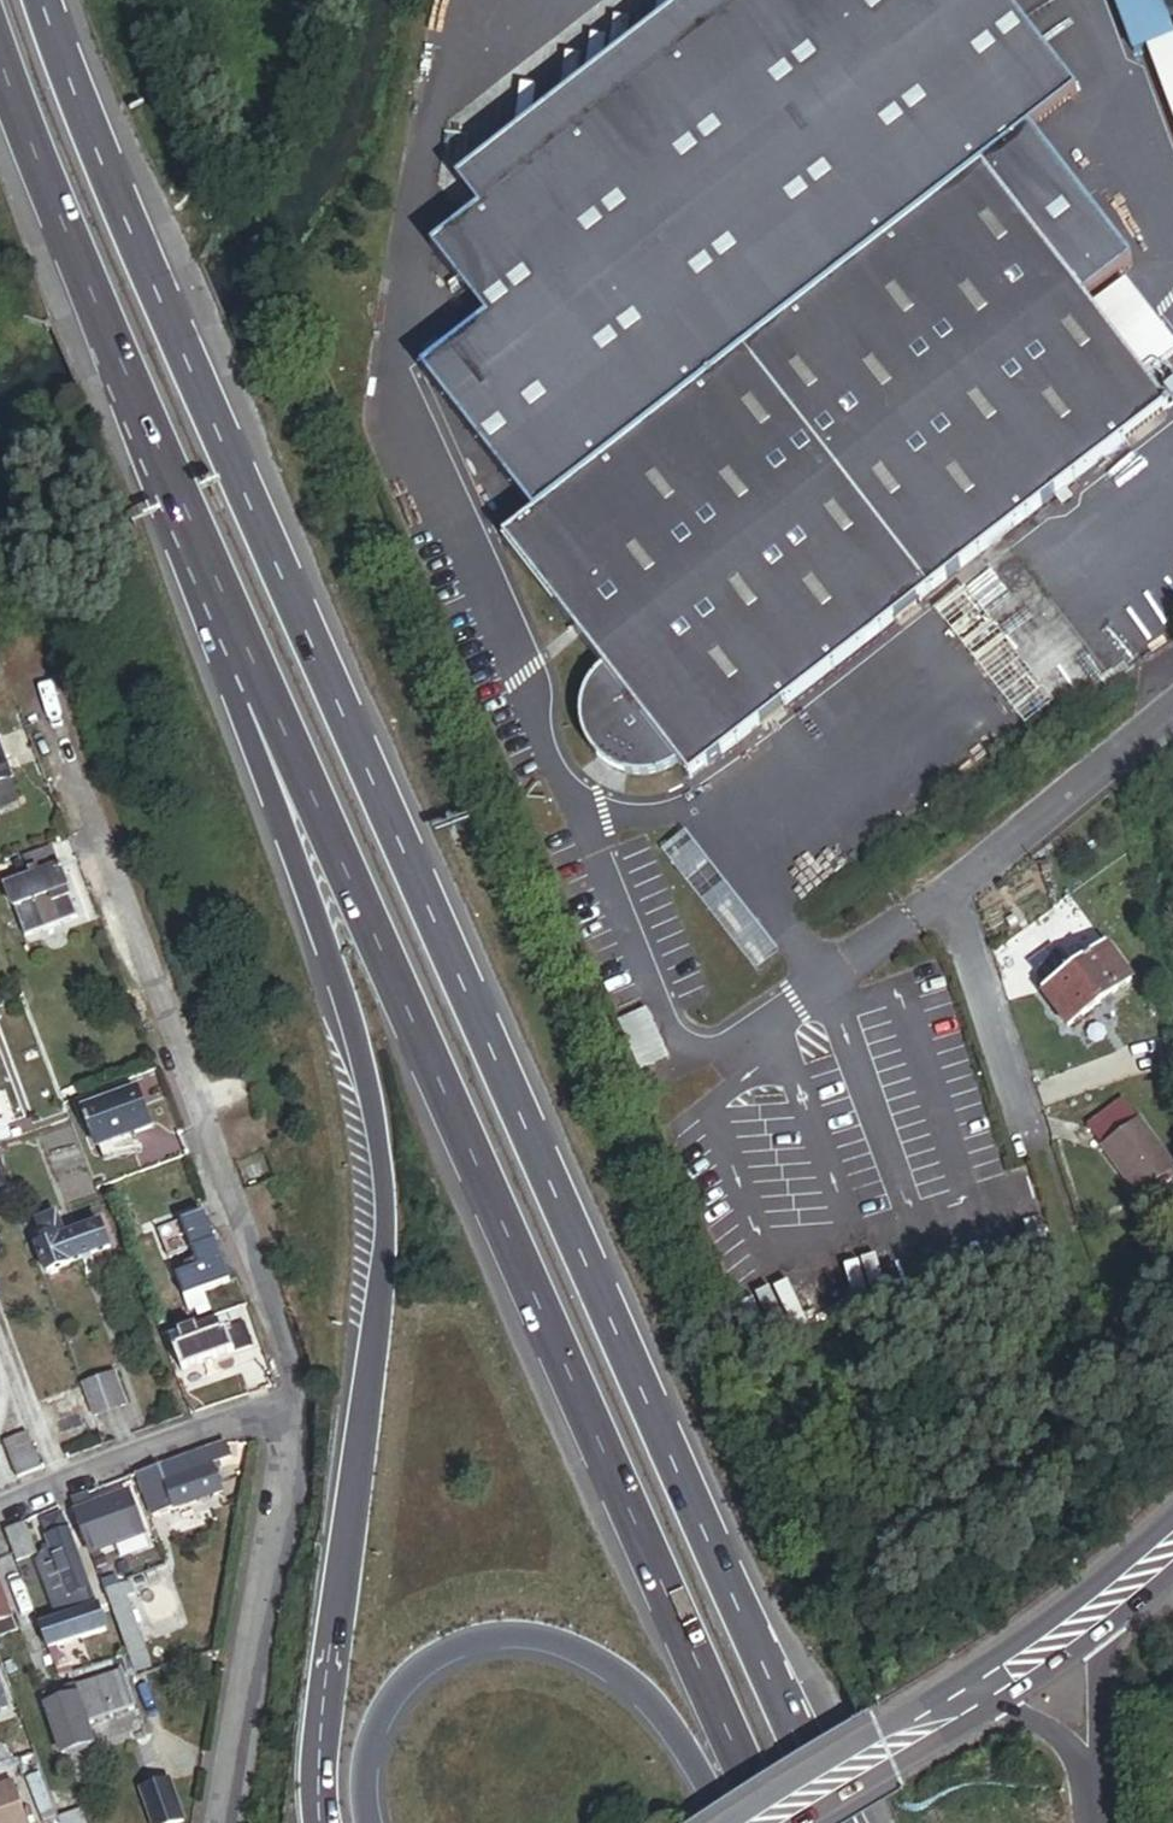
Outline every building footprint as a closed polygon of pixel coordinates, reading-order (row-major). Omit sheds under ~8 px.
[(1168,412),(1143,380),(1091,313),(1084,304),(1133,266),(1031,134),(1078,98),(1002,0),(695,0),(458,184),(481,213),(432,251),(488,322),(422,373),(535,519),(504,542),(602,669),(599,672),(594,677),(589,683),(585,690),(582,697),(580,705),(579,712),(579,720),(579,727),(581,735),(584,742),(587,749),(591,755),(596,761),(602,766),(609,771),(616,774),(623,777),(630,778),(638,779),(646,779),(653,778),(661,775),(668,773),(674,768),(677,766),(690,782),(1168,412)] [(1134,54),(1147,49),(1161,44),(1145,0),(1114,0),(1134,54)] [(1147,49),(1172,119),(1172,40),(1161,44),(1147,49)] [(1143,380),(1172,357),(1172,347),(1126,286),(1091,313),(1143,380)] [(1074,701),(1097,682),(1007,571),(984,590),(1074,701)] [(10,781),(0,750),(0,784),(10,781)] [(15,793),(10,781),(0,784),(0,798),(15,793)] [(16,861),(23,880),(49,871),(42,852),(16,861)] [(8,910),(56,893),(49,871),(23,880),(1,888),(8,910)] [(56,893),(8,910),(18,937),(66,920),(56,893)] [(1086,1031),(1144,979),(1111,943),(1078,972),(1058,950),(1037,969),(1057,991),(1053,995),(1086,1031)] [(641,1070),(669,1058),(647,1007),(619,1020),(641,1070)] [(89,1150),(143,1131),(131,1095),(77,1113),(89,1150)] [(1172,1190),(1172,1180),(1122,1116),(1086,1144),(1142,1215),(1172,1190)] [(10,1139),(4,1123),(0,1124),(0,1143),(10,1139)] [(188,1254),(211,1246),(198,1211),(152,1227),(163,1259),(187,1251),(188,1254)] [(36,1250),(45,1274),(100,1253),(90,1227),(65,1237),(57,1216),(34,1225),(43,1247),(36,1250)] [(224,1284),(233,1281),(219,1243),(211,1246),(224,1284)] [(200,1293),(224,1284),(211,1246),(188,1254),(194,1271),(172,1279),(179,1300),(200,1293)] [(774,1290),(787,1327),(817,1317),(803,1279),(774,1290)] [(184,1314),(205,1307),(200,1293),(179,1300),(184,1314)] [(174,1373),(226,1355),(218,1331),(208,1334),(204,1323),(161,1338),(174,1373)] [(228,1360),(242,1355),(232,1326),(218,1331),(226,1355),(228,1360)] [(93,1412),(120,1402),(110,1373),(83,1383),(93,1412)] [(17,1478),(44,1467),(31,1432),(3,1443),(17,1478)] [(233,1443),(145,1477),(158,1518),(222,1497),(212,1464),(237,1456),(233,1443)] [(89,1549),(145,1529),(134,1496),(96,1509),(92,1499),(74,1505),(89,1549)] [(75,1615),(91,1610),(62,1519),(46,1524),(55,1552),(75,1615)] [(14,1561),(32,1556),(24,1532),(6,1538),(14,1561)] [(59,1620),(75,1615),(55,1552),(44,1555),(41,1565),(59,1620)] [(123,1586),(133,1582),(129,1569),(120,1576),(123,1586)] [(131,1670),(150,1663),(123,1586),(120,1576),(101,1582),(131,1670)] [(18,1651),(0,1602),(0,1658),(18,1651)] [(38,1627),(46,1650),(105,1631),(98,1608),(91,1610),(75,1615),(59,1620),(38,1627)] [(92,1730),(133,1716),(121,1681),(47,1706),(67,1764),(99,1753),(92,1730)] [(173,1786),(149,1794),(159,1822),(183,1822),(186,1822),(173,1786)] [(31,1810),(27,1799),(24,1790),(0,1799),(0,1822),(35,1822),(31,1810)] [(31,1810),(41,1807),(37,1795),(27,1799),(31,1810)] [(60,1822),(86,1822),(82,1814),(60,1822)]
